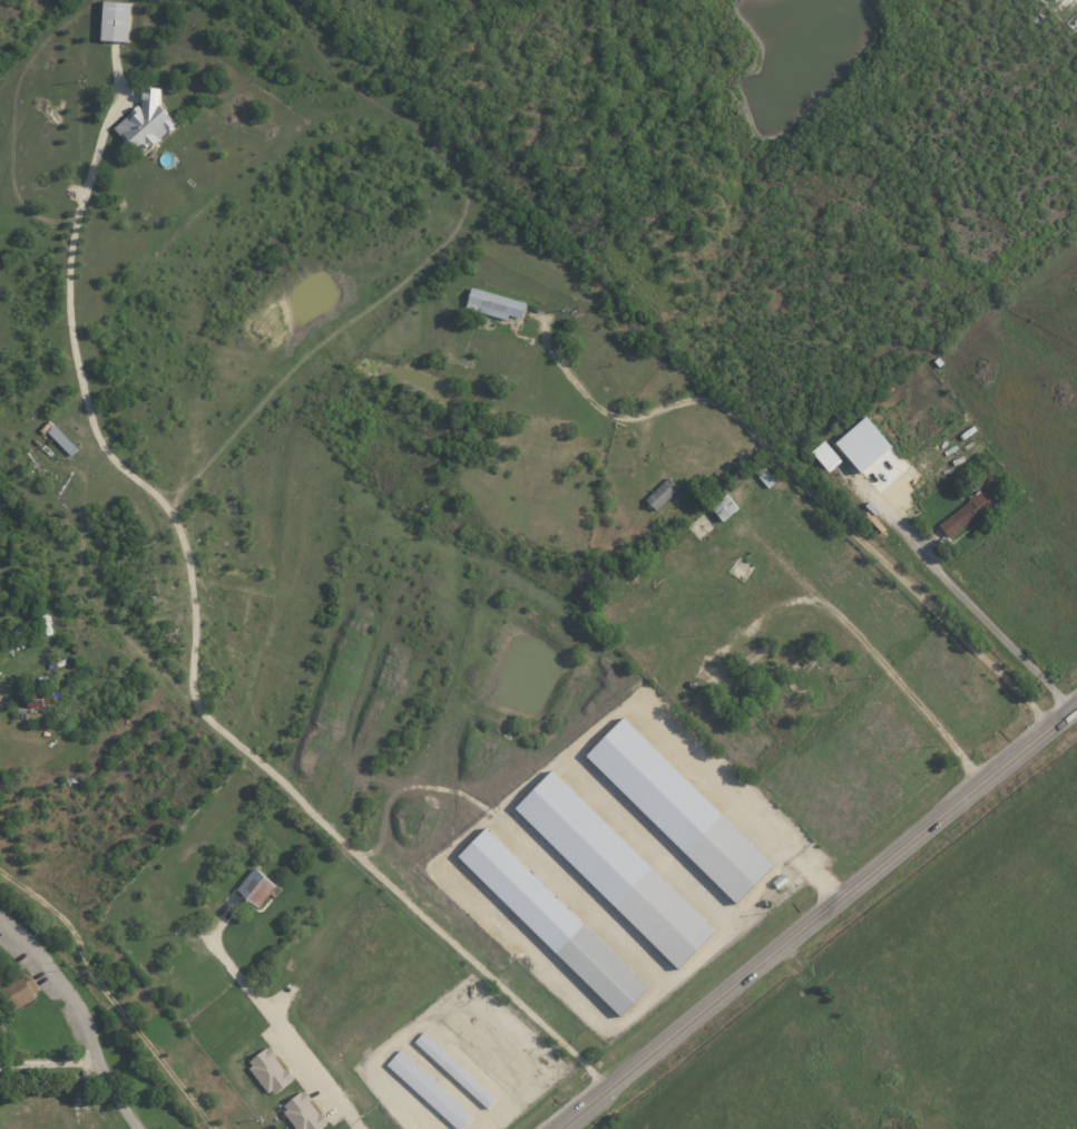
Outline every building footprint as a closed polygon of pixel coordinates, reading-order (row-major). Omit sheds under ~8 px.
[(106,40),(133,41),(134,1),(107,0),(106,40)] [(165,88),(147,87),(147,100),(117,128),(136,148),(155,149),(178,127),(178,118),(165,104),(165,88)] [(511,319),(512,315),(525,318),(529,301),(473,288),(468,309),(511,319)] [(839,442),(866,471),(896,444),(869,414),(839,442)] [(83,448),(59,423),(51,430),(75,456),(83,448)] [(831,473),(846,460),(827,439),(813,452),(831,473)] [(894,472),(906,463),(895,449),(864,473),(879,492),(898,477),(894,472)] [(769,489),(778,480),(765,465),(755,473),(769,489)] [(682,487),(670,476),(648,499),(660,510),(682,487)] [(953,538),(1010,494),(998,478),(941,522),(953,538)] [(712,507),(724,522),(742,508),(731,493),(712,507)] [(57,690),(31,691),(32,705),(58,704),(57,690)] [(778,864),(626,717),(589,755),(741,902),(778,864)] [(518,808),(683,968),(720,929),(555,770),(518,808)] [(489,828),(461,856),(625,1015),(653,986),(489,828)] [(264,905),(280,882),(257,866),(241,889),(264,905)] [(10,985),(0,965),(0,990),(10,985)] [(40,997),(27,973),(4,986),(17,1010),(40,997)] [(499,1097),(426,1031),(417,1041),(490,1108),(499,1097)] [(250,1062),(275,1095),(299,1078),(291,1067),(288,1070),(278,1056),(281,1054),(274,1044),(250,1062)] [(403,1049),(389,1065),(461,1128),(465,1128),(477,1115),(403,1049)] [(284,1105),(300,1128),(323,1128),(331,1124),(308,1089),(284,1105)]
